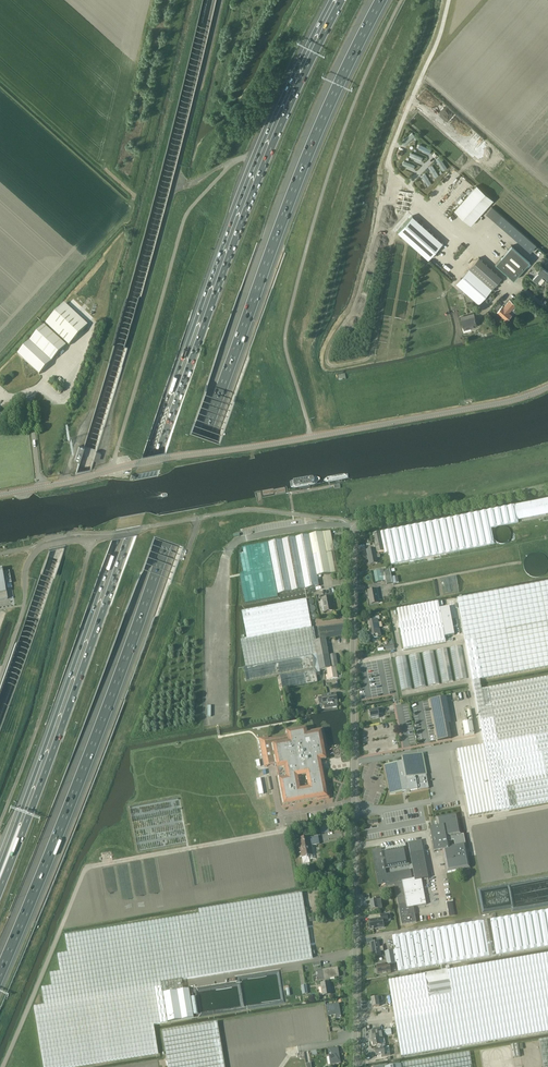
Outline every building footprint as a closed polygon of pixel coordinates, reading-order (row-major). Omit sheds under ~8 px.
[(88,474),(89,471),(92,459),(95,450),(109,404),(132,328),(133,324),(161,224),(178,159),(179,155),(206,43),(207,39),(216,0),(215,0),(209,27),(196,24),(202,0),(200,0),(181,82),(180,87),(144,225),(136,256),(106,364),(92,409),(81,445),(76,461),(75,466),(71,477),(88,474)] [(404,143),(415,135),(413,132),(402,140),(404,143)] [(407,145),(417,138),(416,136),(405,143),(407,145)] [(419,143),(417,147),(430,153),(432,149),(419,143)] [(411,151),(409,155),(421,161),(423,156),(411,151)] [(443,170),(447,168),(441,156),(436,158),(443,170)] [(404,160),(402,164),(414,168),(415,164),(404,160)] [(432,164),(429,166),(435,177),(439,174),(432,164)] [(428,185),(432,183),(426,172),(421,175),(428,185)] [(471,226),(493,201),(476,186),(454,211),(471,226)] [(536,245),(492,207),(486,213),(530,252),(536,245)] [(412,215),(398,232),(428,259),(443,243),(412,215)] [(514,280),(530,261),(512,245),(496,263),(514,280)] [(479,257),(469,268),(492,289),(502,278),(479,257)] [(542,266),(538,271),(539,272),(533,279),(537,283),(543,277),(547,280),(547,271),(542,266)] [(492,289),(469,268),(456,283),(460,286),(458,289),(461,291),(463,289),(479,303),(492,289)] [(509,313),(516,305),(510,300),(504,307),(503,306),(497,312),(507,321),(512,316),(509,313)] [(65,303),(46,324),(69,345),(88,325),(65,303)] [(462,320),(463,327),(462,327),(464,332),(471,330),(471,329),(477,327),(475,317),(462,320)] [(40,374),(66,345),(44,325),(18,354),(34,369),(39,374),(40,374)] [(75,444),(70,459),(76,461),(81,445),(75,444)] [(92,459),(98,461),(100,452),(95,450),(92,459)] [(439,520),(380,532),(382,542),(384,551),(385,554),(389,553),(392,564),(447,553),(494,544),(491,528),(518,522),(518,519),(547,514),(547,498),(514,505),(439,520)] [(510,537),(510,535),(510,534),(510,532),(509,531),(508,530),(507,529),(505,528),(504,528),(503,527),(501,527),(499,528),(498,529),(497,530),(495,531),(495,532),(494,534),(494,535),(494,537),(495,539),(495,540),(496,541),(498,542),(499,543),(500,543),(502,544),(503,543),(505,543),(506,542),(508,541),(509,540),(510,539),(510,537)] [(319,586),(317,576),(336,573),(336,574),(338,573),(338,570),(335,570),(332,552),(335,551),(331,531),(268,542),(242,547),(239,553),(243,572),(239,573),(245,603),(278,597),(278,594),(319,586)] [(375,543),(382,542),(380,532),(373,534),(375,543)] [(376,553),(384,551),(382,542),(375,543),(376,553)] [(375,549),(367,550),(370,565),(378,564),(377,558),(380,558),(379,554),(376,555),(375,549)] [(547,567),(547,563),(547,562),(547,560),(546,558),(545,557),(543,555),(541,554),(539,553),(537,553),(534,553),(531,554),(529,555),(528,556),(526,558),(525,560),(524,562),(524,565),(524,567),(525,570),(526,571),(527,573),(529,575),(531,576),(533,577),(536,577),(539,577),(541,576),(543,575),(545,574),(546,571),(547,570),(547,567)] [(376,582),(384,581),(386,580),(387,584),(393,583),(390,568),(384,570),(382,570),(374,571),(376,582)] [(7,599),(5,584),(11,583),(9,571),(2,572),(1,571),(0,571),(0,600),(7,599)] [(456,576),(440,578),(443,594),(459,592),(456,576)] [(457,599),(473,682),(480,680),(486,679),(547,668),(547,582),(499,591),(457,599)] [(371,604),(379,603),(376,589),(368,591),(371,604)] [(325,612),(333,611),(331,597),(322,599),(325,612)] [(247,638),(241,640),(246,667),(317,654),(314,641),(307,599),(242,611),(247,638)] [(438,602),(397,610),(404,649),(446,641),(438,602)] [(381,636),(380,634),(379,628),(382,627),(381,622),(378,623),(378,620),(368,622),(371,638),(374,637),(375,638),(378,638),(378,637),(381,636)] [(341,624),(330,624),(329,633),(325,633),(325,635),(341,635),(341,624)] [(246,667),(244,668),(246,681),(280,675),(283,689),(318,682),(316,673),(320,672),(320,671),(320,670),(336,668),(338,668),(336,654),(329,655),(326,641),(326,639),(314,641),(317,654),(246,667)] [(467,678),(461,646),(450,648),(456,680),(467,678)] [(453,681),(447,649),(437,651),(443,683),(453,681)] [(439,684),(433,651),(423,653),(429,686),(439,684)] [(409,656),(415,688),(425,686),(420,654),(409,656)] [(406,656),(396,658),(402,690),(412,688),(406,656)] [(328,675),(326,675),(327,680),(338,678),(336,668),(327,669),(328,675)] [(473,682),(484,744),(547,733),(547,677),(481,689),(480,680),(473,682)] [(337,707),(337,702),(336,693),(322,696),(324,704),(325,704),(325,709),(337,707)] [(443,697),(429,700),(437,741),(451,738),(443,697)] [(379,714),(383,714),(382,709),(378,710),(378,709),(369,711),(371,719),(379,718),(379,714)] [(463,722),(465,736),(471,735),(474,734),(473,729),(472,721),(463,722)] [(324,779),(327,779),(324,767),(322,767),(321,760),(326,759),(324,747),(326,747),(323,729),(307,732),(306,728),(287,732),(288,736),(268,739),(268,737),(260,739),(265,766),(276,764),(277,768),(278,768),(279,775),(284,804),(311,799),(311,800),(317,799),(317,801),(330,798),(328,790),(326,791),(325,782),(324,779)] [(484,744),(457,750),(460,766),(470,817),(547,802),(547,733),(484,744)] [(417,789),(418,790),(429,788),(426,775),(427,775),(423,753),(402,757),(403,761),(384,765),(389,794),(417,789)] [(130,807),(138,851),(186,842),(177,798),(130,807)] [(436,817),(437,821),(431,822),(432,827),(430,828),(434,852),(443,850),(447,872),(470,868),(464,834),(462,834),(458,813),(436,817)] [(284,819),(285,825),(285,826),(306,822),(308,822),(307,814),(306,814),(284,818),(284,819)] [(320,826),(321,833),(329,831),(328,825),(320,826)] [(310,836),(299,838),(300,847),(301,847),(302,856),(308,855),(309,860),(317,858),(314,845),(320,844),(318,836),(310,838),(310,836)] [(381,848),(373,850),(377,871),(376,871),(378,885),(385,884),(386,886),(388,886),(394,885),(398,905),(402,925),(416,922),(415,914),(414,907),(426,904),(422,879),(429,878),(422,840),(405,843),(406,847),(382,851),(381,848)] [(164,993),(184,989),(182,979),(313,958),(302,893),(199,910),(199,914),(65,936),(68,953),(57,955),(60,972),(50,973),(52,987),(42,988),(45,1005),(34,1007),(44,1066),(73,1066),(159,1053),(154,1025),(168,1022),(164,993)] [(376,900),(370,901),(371,910),(378,909),(382,908),(380,895),(376,896),(376,900)] [(398,971),(488,956),(547,946),(547,910),(482,921),(392,936),(398,971)] [(390,913),(387,914),(380,915),(380,918),(370,920),(370,923),(369,924),(370,929),(384,927),(383,922),(383,920),(384,920),(391,919),(390,913)] [(383,950),(382,946),(380,947),(378,941),(370,942),(373,957),(381,955),(380,951),(383,950)] [(387,966),(396,964),(394,950),(385,952),(387,966)] [(448,969),(425,973),(425,974),(389,980),(401,1057),(461,1047),(547,1032),(547,953),(448,970),(448,969)] [(385,964),(377,966),(378,975),(391,973),(390,967),(385,968),(385,964)] [(339,977),(338,968),(317,971),(319,980),(339,977)] [(320,983),(322,996),(332,995),(329,982),(320,983)] [(194,1018),(189,989),(184,989),(164,993),(168,1022),(194,1018)] [(378,997),(371,998),(373,1007),(379,1006),(378,1001),(382,1001),(387,1000),(386,996),(382,997),(378,997)] [(339,1003),(325,1006),(327,1016),(336,1015),(336,1019),(341,1018),(339,1003)] [(223,1054),(218,1022),(162,1031),(168,1066),(225,1066),(223,1054)] [(371,1037),(373,1046),(376,1046),(381,1045),(381,1044),(380,1040),(385,1039),(384,1036),(392,1034),(391,1028),(383,1030),(380,1031),(379,1028),(373,1029),(372,1031),(373,1036),(371,1037)] [(539,1040),(544,1066),(547,1066),(547,1039),(539,1040)] [(381,1044),(381,1045),(376,1046),(376,1049),(375,1049),(376,1055),(381,1054),(382,1056),(385,1056),(383,1047),(382,1048),(381,1044)] [(518,1044),(511,1045),(513,1058),(520,1057),(518,1044)] [(341,1063),(338,1047),(328,1049),(330,1065),(341,1063)] [(470,1052),(401,1063),(401,1064),(401,1066),(472,1066),(470,1052)]
